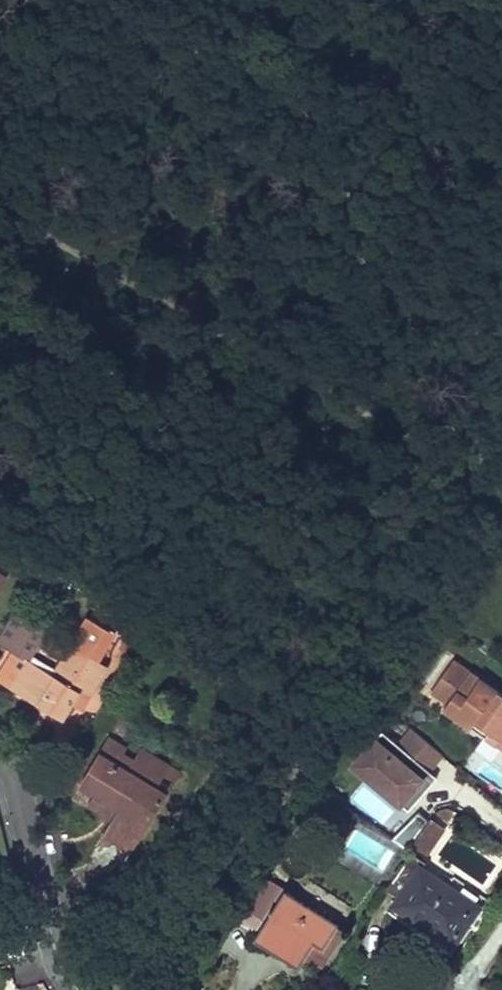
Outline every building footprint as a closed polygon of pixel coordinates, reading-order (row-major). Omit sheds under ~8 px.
[(89,617),(54,675),(28,659),(42,637),(38,620),(17,607),(0,635),(0,644),(12,651),(28,660),(11,688),(62,718),(78,691),(87,696),(106,665),(97,660),(114,632),(89,617)] [(443,619),(430,611),(424,620),(437,628),(443,619)] [(146,634),(129,623),(121,636),(138,647),(146,634)] [(453,660),(431,691),(447,702),(443,708),(471,727),(474,723),(501,742),(501,694),(453,660)] [(402,673),(394,668),(383,685),(391,690),(402,673)] [(474,723),(471,727),(501,749),(501,742),(474,723)] [(372,731),(345,762),(404,811),(447,758),(409,727),(392,747),(372,731)] [(108,737),(99,752),(115,763),(121,753),(122,753),(126,748),(108,737)] [(170,766),(141,749),(134,761),(122,753),(121,753),(115,763),(99,752),(79,784),(95,794),(88,805),(105,815),(109,809),(116,813),(112,819),(104,833),(131,850),(151,817),(151,813),(157,802),(161,802),(166,794),(156,788),(170,766)] [(179,772),(170,766),(156,788),(166,794),(179,772)] [(116,813),(109,809),(105,815),(112,819),(116,813)] [(444,828),(431,819),(413,844),(427,853),(444,828)] [(395,905),(451,944),(477,907),(420,868),(425,862),(411,853),(386,890),(399,899),(395,905)] [(337,924),(266,879),(237,925),(299,964),(305,955),(321,964),(329,951),(323,947),(337,924)] [(344,928),(337,924),(323,947),(329,951),(344,928)]
